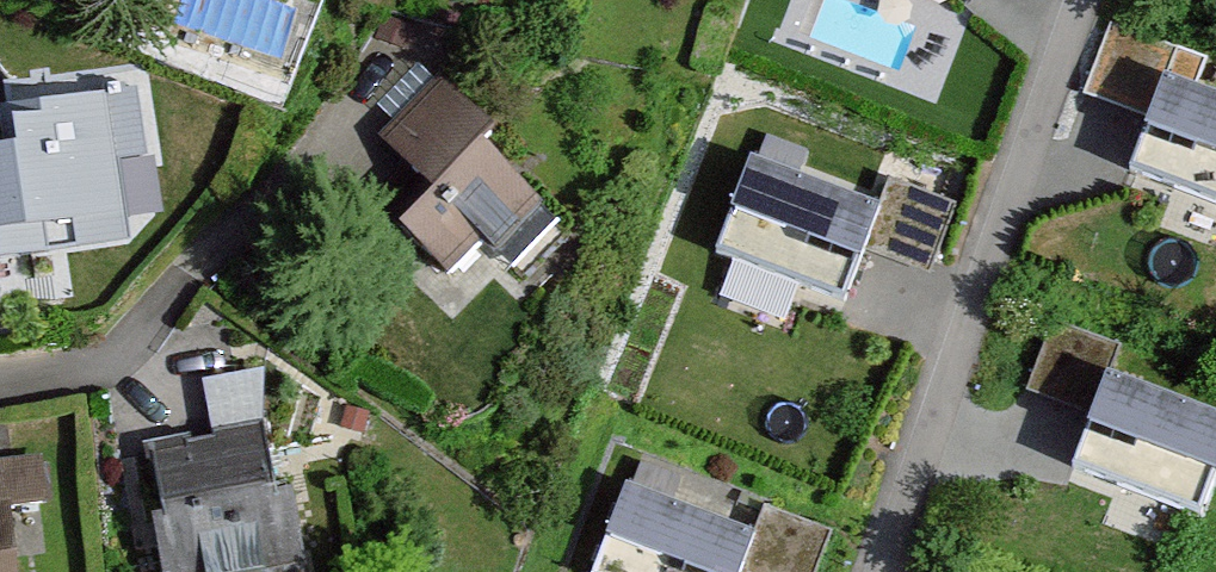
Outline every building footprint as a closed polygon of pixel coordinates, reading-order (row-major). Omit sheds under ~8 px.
[(1153,122),(1172,74),(1181,51),(1113,25),(1085,96),(1153,122)] [(1131,178),(1215,211),(1215,91),(1172,74),(1153,122),(1131,178)] [(358,223),(439,310),(542,214),(416,80),(354,137),(399,185),(358,223)] [(102,238),(79,91),(0,103),(0,105),(2,120),(0,121),(0,253),(102,238)] [(743,155),(703,260),(840,312),(863,253),(880,207),(743,155)] [(880,207),(863,253),(929,278),(955,210),(889,185),(880,207)] [(1092,415),(1109,373),(1119,348),(1059,324),(1032,390),(1092,415)] [(1069,472),(1205,526),(1215,499),(1215,416),(1109,373),(1092,415),(1069,472)] [(133,571),(274,571),(244,421),(108,448),(133,571)] [(35,494),(31,441),(0,444),(0,497),(35,494)] [(585,571),(741,571),(757,529),(620,478),(585,571)] [(757,529),(741,571),(818,571),(832,534),(765,509),(757,529)]
